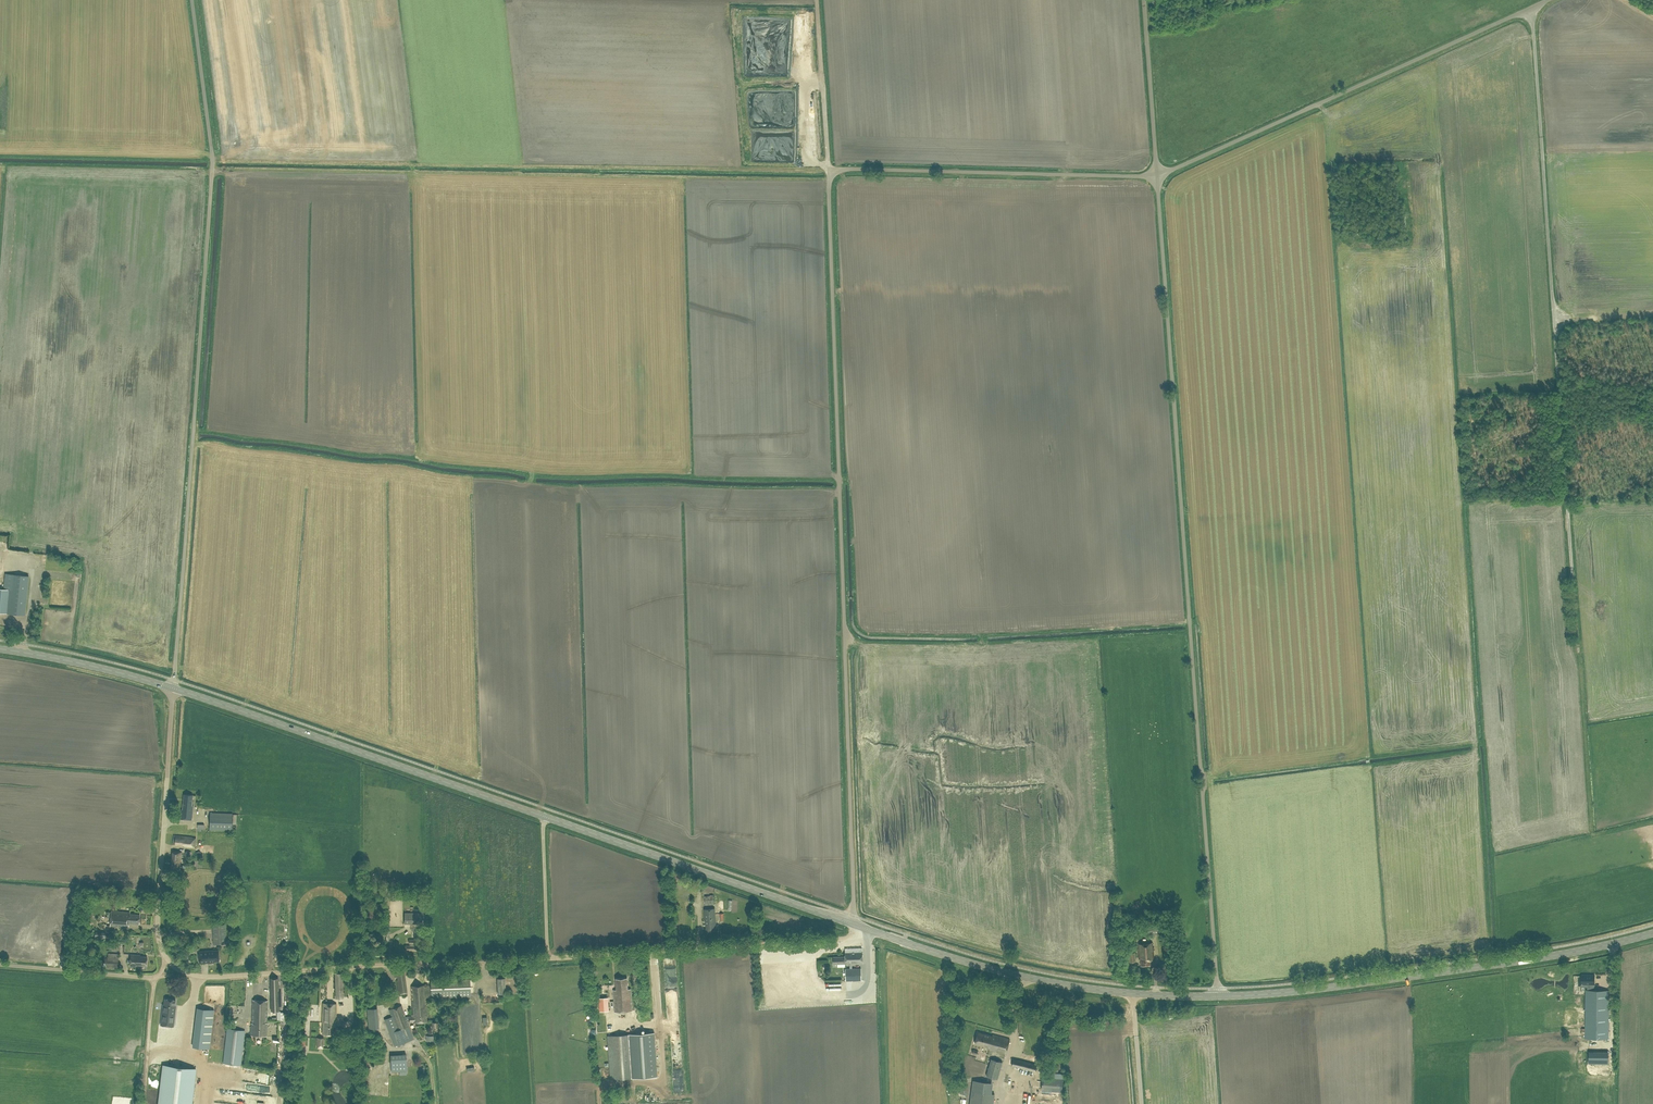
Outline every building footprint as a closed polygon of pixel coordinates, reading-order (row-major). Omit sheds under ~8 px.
[(5,574),(3,589),(0,588),(0,613),(25,615),(29,576),(5,574)] [(193,795),(184,794),(183,809),(181,809),(180,819),(192,819),(193,806),(192,806),(193,795)] [(232,813),(210,812),(209,829),(232,830),(232,818),(235,818),(235,814),(232,814),(232,813)] [(192,837),(173,835),(172,845),(191,846),(191,845),(195,846),(195,838),(192,838),(192,837)] [(181,851),(173,851),(171,866),(180,867),(181,851)] [(714,904),(713,895),(704,896),(705,905),(714,904)] [(716,923),(715,908),(704,909),(705,921),(706,921),(707,931),(715,930),(715,923),(716,923)] [(130,912),(111,910),(111,912),(107,912),(107,917),(111,917),(110,926),(129,927),(129,923),(139,924),(140,914),(130,913),(130,912)] [(421,923),(421,912),(404,912),(404,924),(421,923)] [(1163,932),(1162,922),(1146,923),(1147,934),(1163,932)] [(227,944),(225,924),(212,925),(214,945),(227,944)] [(414,939),(408,939),(408,943),(409,943),(409,945),(406,945),(406,950),(418,950),(418,945),(414,945),(414,943),(414,939)] [(1154,959),(1153,942),(1137,944),(1139,959),(1140,959),(1141,965),(1150,964),(1150,960),(1154,959)] [(219,960),(218,950),(199,951),(199,962),(212,962),(212,961),(219,960)] [(863,963),(862,952),(849,952),(845,952),(845,956),(834,956),(834,964),(845,963),(850,963),(852,963),(856,962),(856,964),(863,963)] [(119,954),(108,953),(108,958),(103,958),(103,967),(118,967),(119,954)] [(137,954),(131,954),(130,966),(139,966),(139,965),(146,966),(147,960),(147,958),(147,957),(147,956),(140,956),(140,955),(137,955),(137,954)] [(846,968),(846,980),(861,980),(861,972),(861,968),(852,968),(852,963),(850,963),(850,968),(846,968)] [(404,969),(404,968),(394,970),(395,977),(397,977),(397,980),(396,980),(398,991),(400,991),(400,994),(406,993),(405,986),(407,986),(405,975),(408,975),(407,968),(404,969)] [(343,971),(335,971),(336,998),(344,998),(343,971)] [(1595,975),(1582,974),(1582,984),(1588,984),(1588,990),(1586,990),(1585,1038),(1609,1038),(1609,990),(1594,990),(1594,984),(1595,984),(1595,975)] [(628,988),(627,977),(616,978),(616,989),(613,990),(615,1012),(633,1010),(631,988),(628,988)] [(279,991),(278,978),(270,978),(271,1011),(279,1011),(279,1006),(282,1005),(281,991),(279,991)] [(506,994),(505,978),(497,978),(498,994),(506,994)] [(470,996),(470,979),(431,980),(431,986),(425,986),(425,985),(411,986),(413,1015),(408,1016),(409,1022),(414,1021),(414,1022),(427,1021),(425,1005),(426,1005),(426,997),(470,996)] [(608,1010),(608,995),(600,995),(600,1010),(608,1010)] [(175,1006),(176,999),(165,998),(164,1004),(163,1004),(161,1025),(174,1026),(176,1006),(175,1006)] [(268,1000),(252,1000),(252,1023),(251,1023),(251,1026),(250,1035),(267,1036),(268,1022),(267,1022),(268,1000)] [(336,1003),(323,1003),(322,1022),(323,1022),(323,1034),(335,1034),(335,1021),(336,1021),(336,1003)] [(414,1038),(401,1005),(389,1009),(391,1016),(384,1019),(394,1046),(414,1038)] [(214,1009),(197,1007),(193,1046),(209,1048),(214,1009)] [(379,1028),(377,1008),(366,1009),(368,1029),(379,1028)] [(245,1030),(227,1028),(223,1063),(240,1065),(245,1030)] [(654,1032),(633,1034),(607,1036),(611,1080),(637,1077),(658,1075),(654,1032)] [(992,1036),(978,1032),(975,1043),(987,1046),(987,1048),(1006,1053),(1010,1039),(993,1034),(992,1036)] [(1609,1052),(1589,1051),(1589,1064),(1609,1064),(1609,1052)] [(407,1071),(406,1054),(391,1055),(392,1072),(407,1071)] [(1062,1064),(1040,1058),(1038,1065),(1016,1059),(1014,1066),(1035,1071),(1036,1068),(1038,1068),(1037,1071),(1059,1076),(1062,1064)] [(1002,1062),(991,1059),(987,1076),(998,1079),(1002,1062)] [(162,1064),(158,1103),(192,1103),(197,1069),(162,1064)] [(1061,1078),(1042,1076),(1041,1089),(1060,1091),(1061,1078)] [(973,1081),(970,1103),(993,1103),(995,1094),(990,1093),(991,1083),(973,1081)] [(234,1092),(235,1084),(227,1083),(226,1091),(234,1092)]
